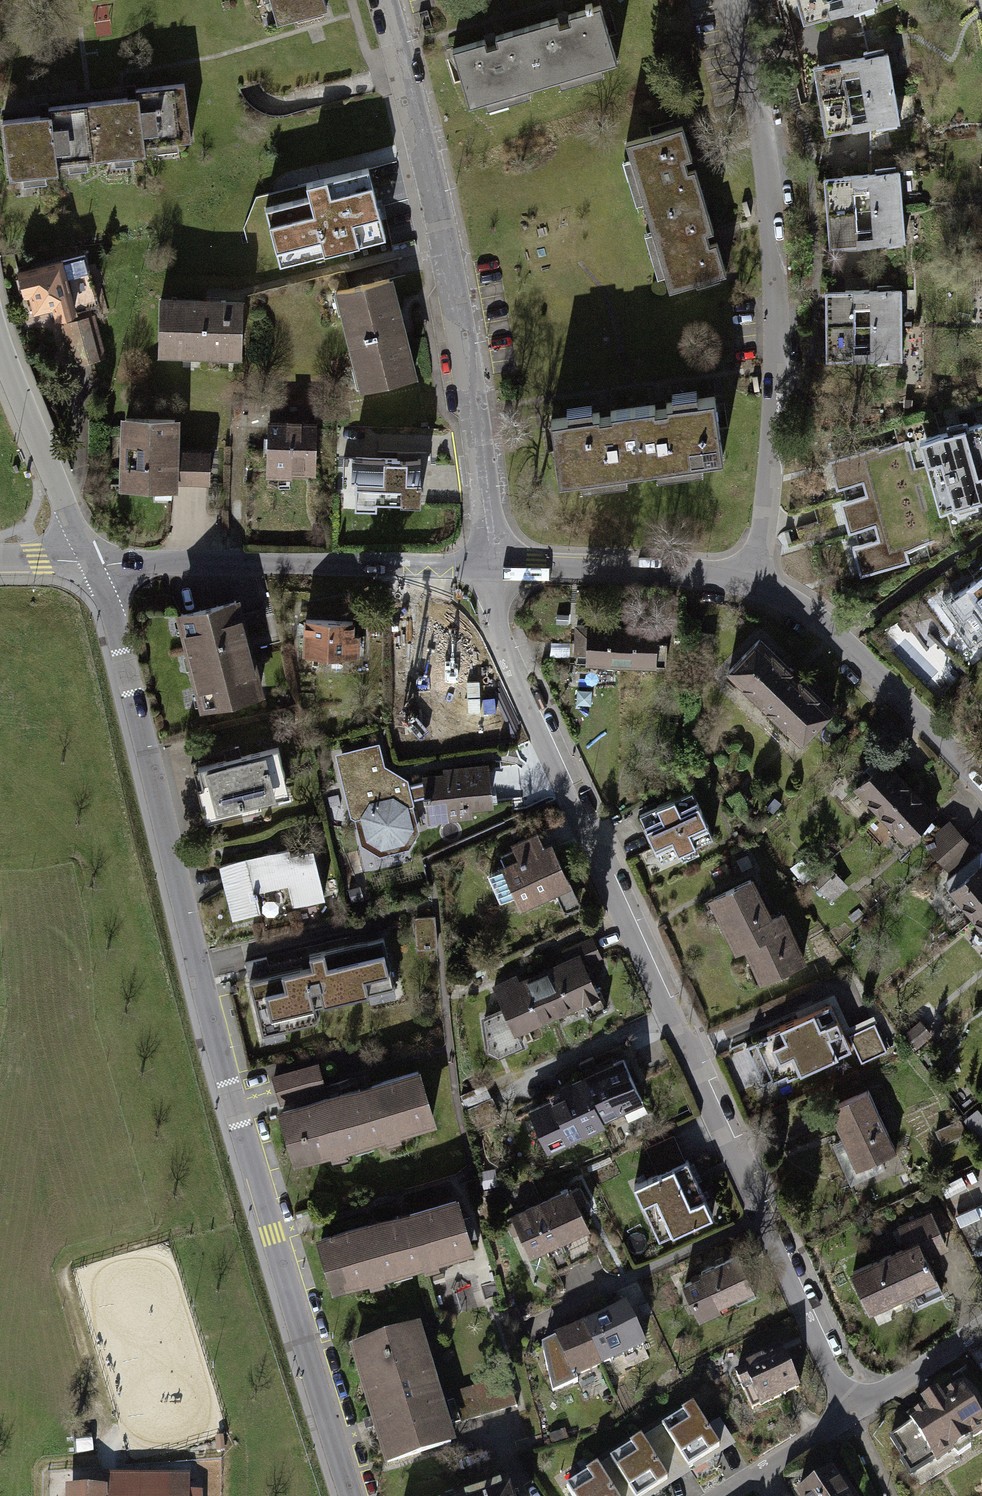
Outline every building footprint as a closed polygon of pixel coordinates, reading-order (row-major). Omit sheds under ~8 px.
[(273,26),(328,9),(325,0),(265,0),(273,26)] [(806,34),(880,12),(876,0),(796,0),(806,34)] [(454,54),(472,112),(613,69),(595,11),(564,21),(491,42),(454,54)] [(892,55),(813,69),(825,139),(904,125),(892,55)] [(191,150),(182,94),(4,122),(13,178),(191,150)] [(683,132),(626,149),(670,295),(727,279),(726,275),(713,234),(692,161),(683,132)] [(283,205),(269,208),(282,262),(386,236),(369,169),(309,185),(313,197),(283,205)] [(905,176),(827,182),(832,254),(910,248),(905,176)] [(87,259),(16,276),(28,326),(99,309),(87,259)] [(397,316),(387,280),(336,295),(363,390),(414,376),(397,316)] [(907,296),(827,299),(830,371),(910,367),(907,296)] [(233,306),(158,304),(157,356),(245,358),(246,306),(233,306)] [(91,320),(65,326),(76,372),(102,366),(91,320)] [(551,427),(558,487),(720,467),(713,407),(662,413),(605,420),(551,427)] [(917,439),(937,511),(951,507),(953,515),(977,508),(975,502),(981,500),(981,421),(965,426),(963,420),(943,426),(945,431),(917,439)] [(119,424),(117,496),(176,498),(176,486),(177,451),(178,425),(119,424)] [(316,489),(315,427),(263,428),(264,490),(316,489)] [(875,445),(826,458),(833,487),(839,485),(843,499),(837,501),(846,531),(850,530),(854,543),(849,545),(857,575),(906,562),(902,550),(932,541),(904,441),(876,449),(875,445)] [(426,482),(426,449),(374,450),(375,497),(427,496),(426,482)] [(212,452),(177,451),(176,486),(211,487),(212,452)] [(942,613),(970,651),(981,642),(981,584),(942,613)] [(240,603),(174,618),(198,719),(264,704),(240,603)] [(354,626),(305,627),(305,665),(354,665),(354,626)] [(665,630),(582,630),(582,674),(665,674),(665,630)] [(407,644),(406,685),(457,686),(458,645),(407,644)] [(759,648),(726,678),(796,752),(829,722),(759,648)] [(379,748),(333,760),(343,828),(356,823),(363,846),(378,856),(401,853),(411,839),(416,824),(410,783),(384,769),(379,748)] [(279,753),(199,771),(210,816),(289,798),(279,753)] [(882,766),(854,795),(905,846),(934,817),(882,766)] [(489,770),(422,778),(426,815),(494,807),(489,770)] [(691,787),(631,814),(654,866),(714,840),(691,787)] [(950,826),(933,842),(957,867),(974,850),(950,826)] [(551,847),(503,870),(522,909),(570,886),(551,847)] [(309,848),(216,869),(228,923),(260,916),(255,897),(286,889),(291,908),(321,901),(309,848)] [(949,896),(981,938),(981,870),(949,896)] [(755,880),(707,902),(735,961),(743,957),(757,986),(806,963),(782,912),(772,916),(755,880)] [(329,953),(233,980),(245,1023),(341,997),(329,953)] [(582,959),(493,995),(510,1035),(598,999),(582,959)] [(835,1011),(744,1049),(760,1088),(853,1050),(859,1064),(888,1052),(873,1018),(843,1031),(835,1011)] [(325,1061),(277,1079),(284,1100),(333,1082),(325,1061)] [(623,1066),(534,1106),(553,1150),(643,1110),(623,1066)] [(434,1071),(290,1113),(306,1165),(449,1123),(434,1071)] [(871,1092),(831,1109),(856,1171),(897,1154),(871,1092)] [(686,1140),(646,1158),(675,1222),(715,1204),(686,1140)] [(580,1185),(518,1213),(538,1257),(600,1228),(580,1185)] [(409,1212),(320,1239),(335,1287),(470,1247),(468,1239),(475,1237),(469,1217),(462,1219),(452,1186),(405,1199),(409,1212)] [(916,1243),(853,1271),(871,1312),(935,1284),(916,1243)] [(745,1256),(685,1282),(701,1319),(761,1293),(745,1256)] [(624,1313),(561,1340),(578,1380),(641,1353),(624,1313)] [(432,1329),(361,1350),(397,1469),(467,1448),(432,1329)] [(780,1357),(739,1378),(757,1412),(798,1391),(780,1357)] [(903,1418),(907,1424),(888,1436),(901,1457),(898,1458),(909,1475),(932,1460),(934,1464),(981,1433),(981,1422),(957,1384),(937,1396),(934,1391),(917,1402),(920,1407),(903,1418)] [(566,1491),(569,1495),(659,1495),(733,1449),(705,1404),(566,1491)] [(73,1495),(195,1495),(195,1476),(108,1475),(108,1489),(73,1489),(73,1495)] [(802,1495),(845,1495),(833,1477),(802,1495)] [(475,1495),(525,1495),(521,1482),(475,1495)]
